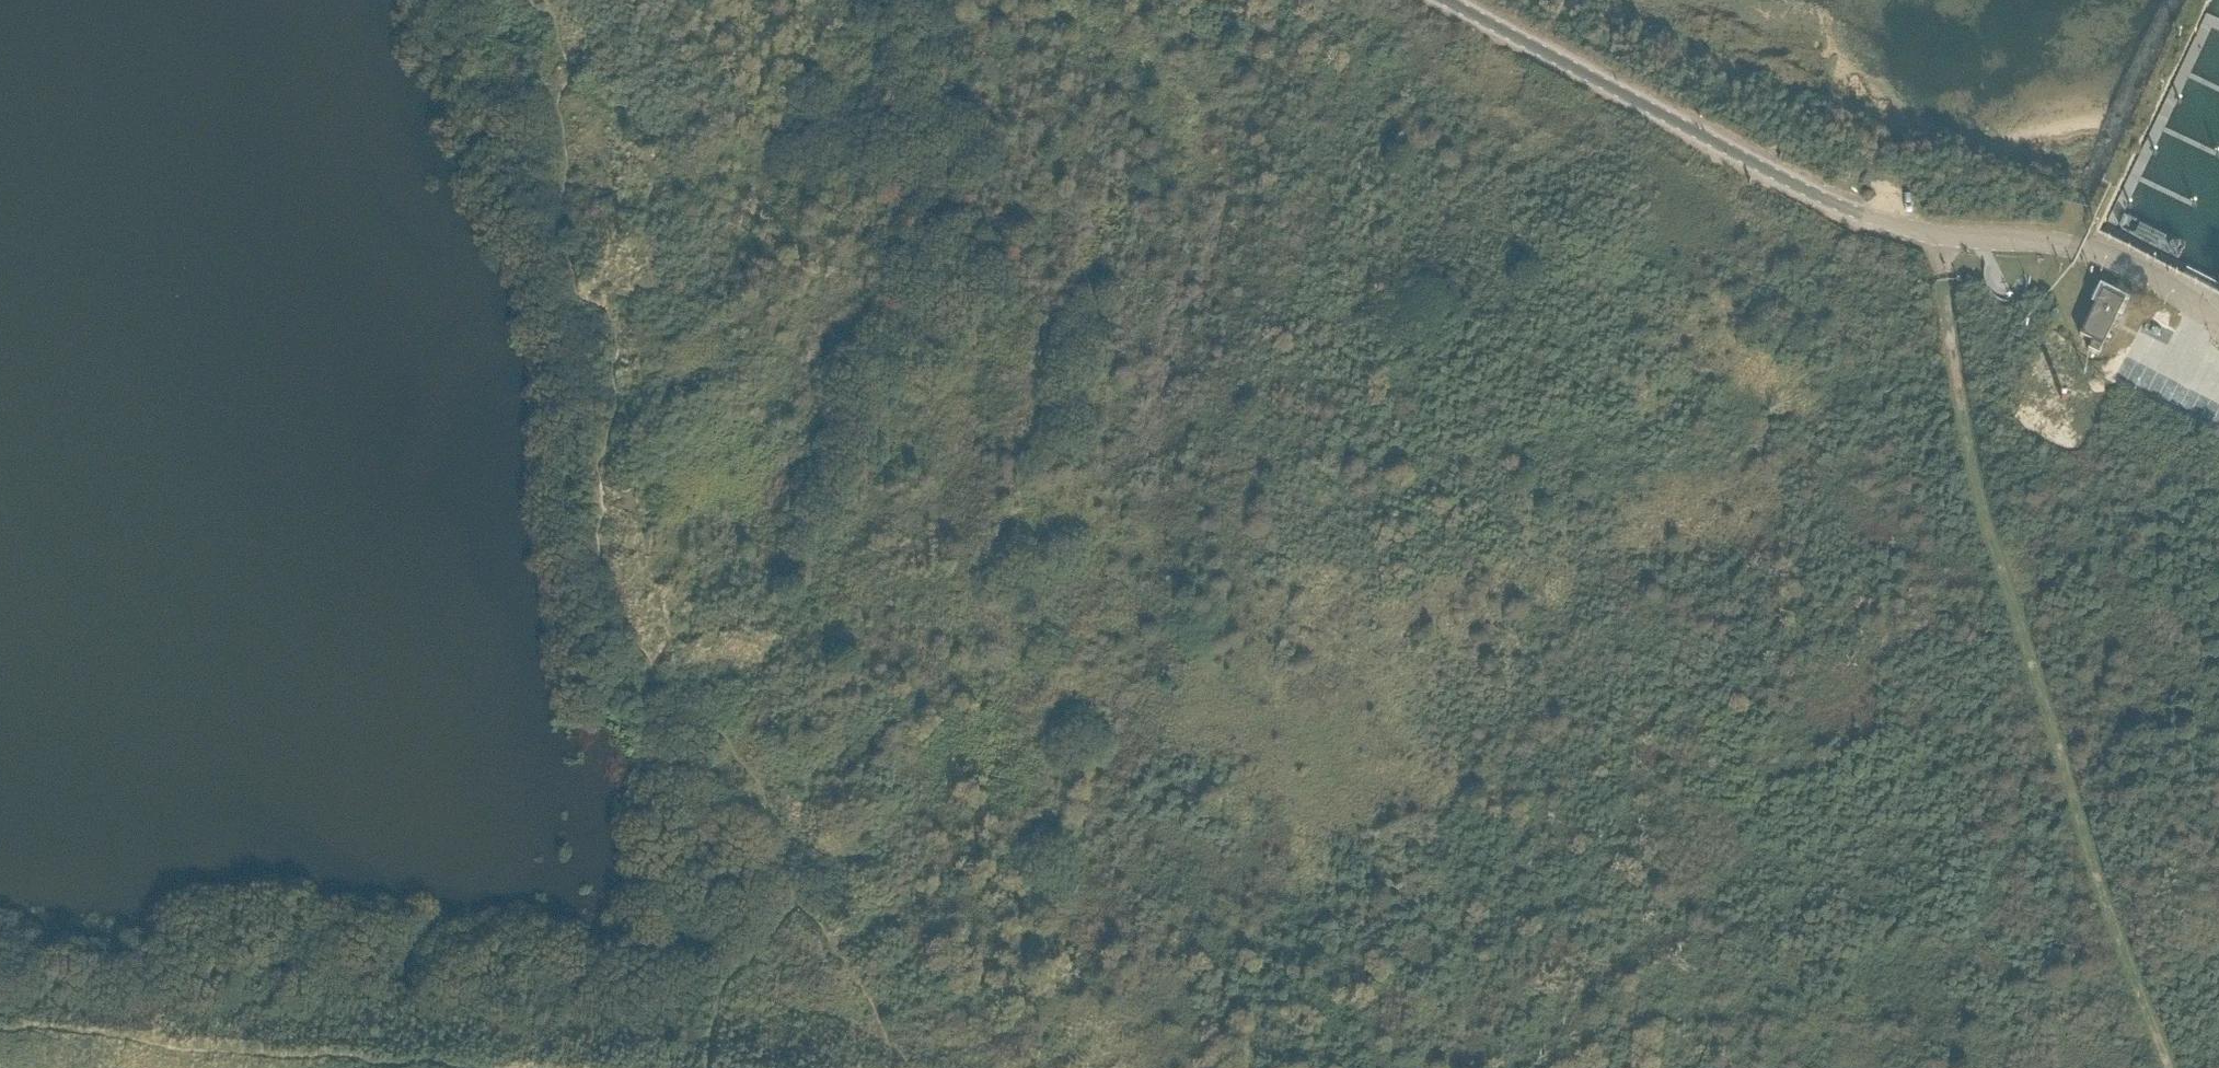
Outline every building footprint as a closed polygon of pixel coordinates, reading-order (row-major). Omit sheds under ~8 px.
[(2102,291),(2080,336),(2093,342),(2089,350),(2093,352),(2099,355),(2102,349),(2103,347),(2113,327),(2113,326),(2114,325),(2116,320),(2125,302),(2102,291)]
